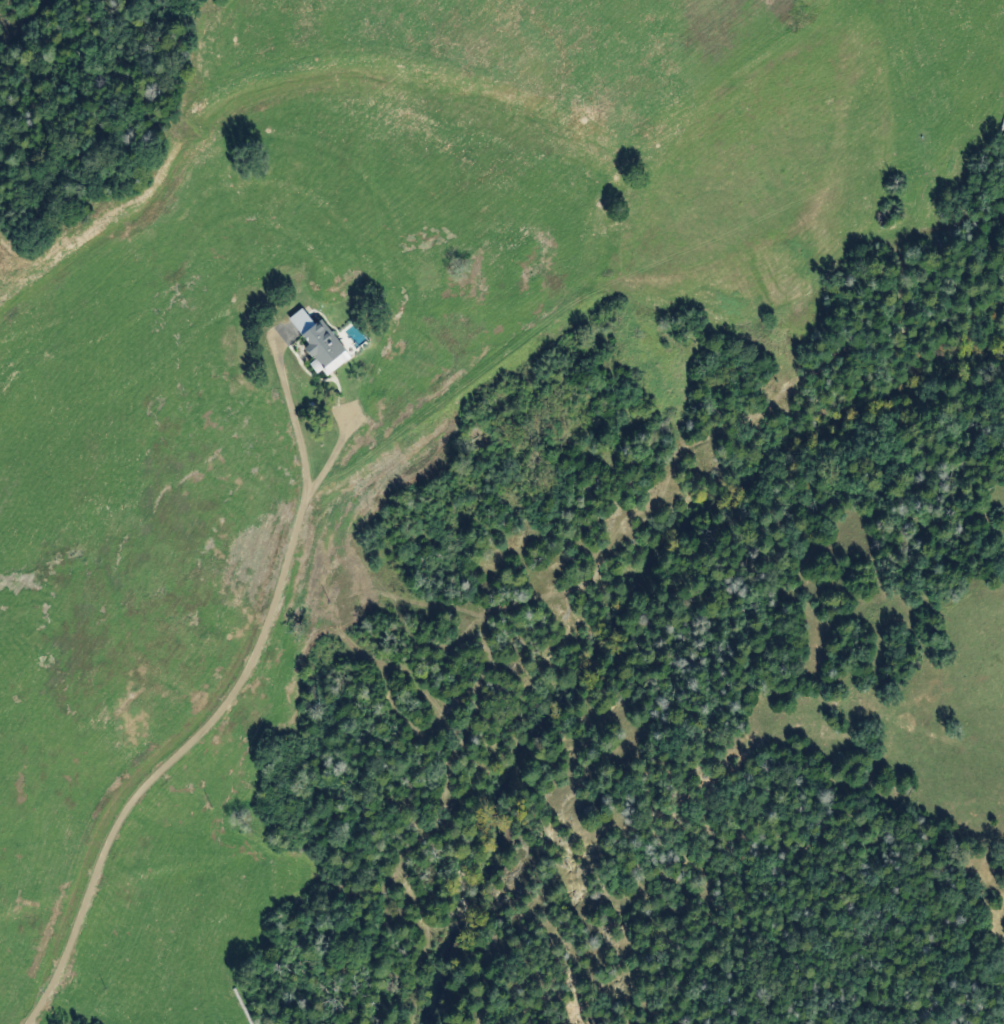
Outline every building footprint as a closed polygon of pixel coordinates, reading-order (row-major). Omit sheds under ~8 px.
[(344,359),(315,320),(308,325),(297,309),(280,321),(321,376),(344,359)]
